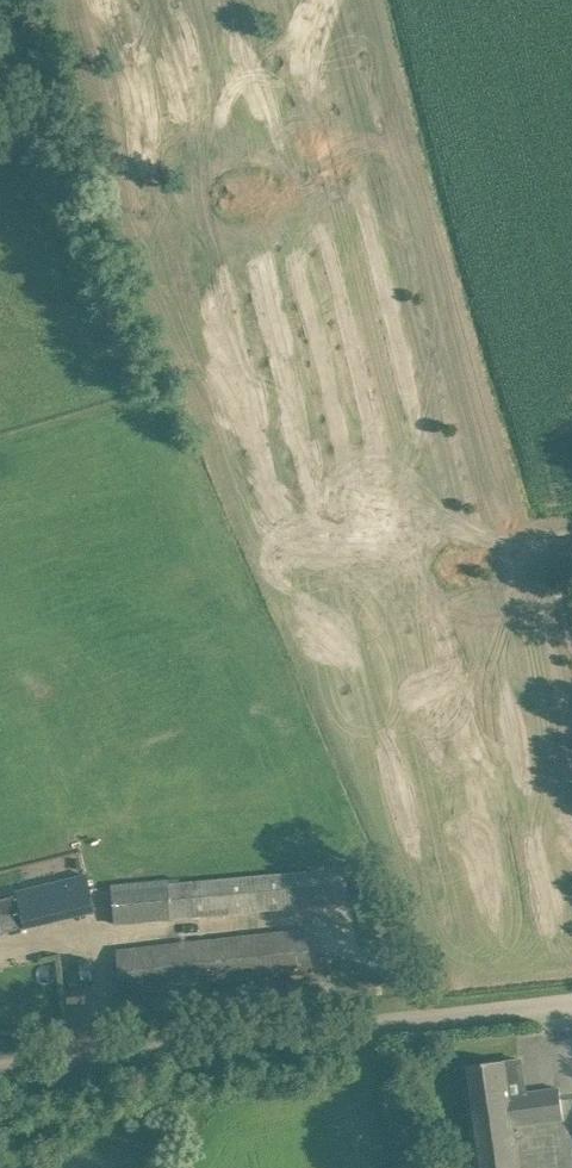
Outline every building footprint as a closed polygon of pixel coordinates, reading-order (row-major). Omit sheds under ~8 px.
[(322,900),(318,867),(167,884),(167,879),(110,885),(114,923),(322,900)] [(0,899),(0,922),(3,933),(26,927),(96,911),(87,874),(17,890),(18,895),(0,899)] [(306,928),(117,949),(122,992),(311,971),(306,928)] [(504,1060),(463,1065),(477,1167),(519,1167),(513,1125),(563,1118),(559,1087),(509,1094),(504,1060)]
